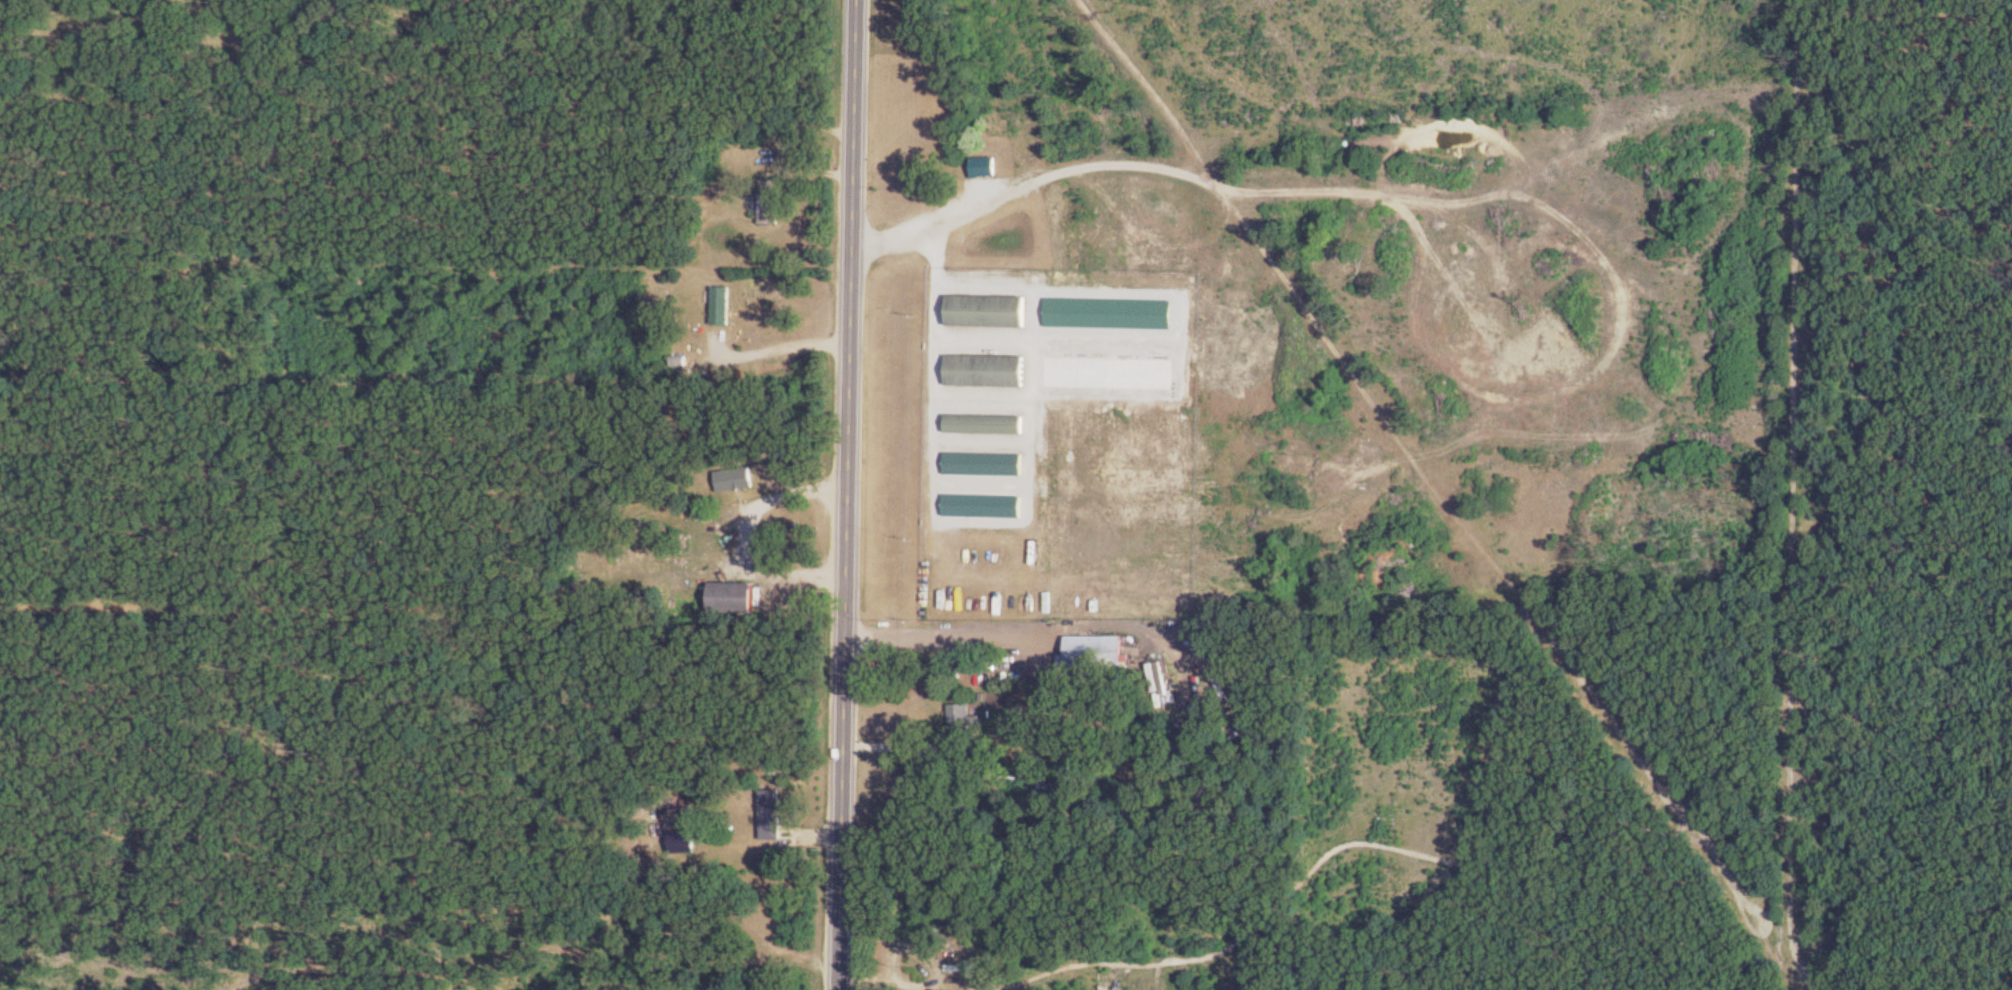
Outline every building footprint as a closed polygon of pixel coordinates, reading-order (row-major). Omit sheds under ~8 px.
[(998,157),(973,157),(973,176),(998,176),(998,157)] [(758,215),(762,215),(762,223),(781,223),(781,180),(758,179),(758,215)] [(732,287),(715,287),(715,323),(732,323),(732,287)] [(1027,356),(949,355),(948,386),(1026,386),(1027,356)] [(947,432),(1025,433),(1025,416),(947,415),(947,432)] [(721,492),(755,486),(752,466),(718,471),(721,492)] [(712,582),(712,612),(756,612),(756,582),(712,582)] [(1124,636),(1068,636),(1068,656),(1060,656),(1060,667),(1124,667),(1124,636)] [(951,728),(982,728),(982,716),(971,716),(971,705),(951,705),(951,728)] [(975,735),(962,735),(962,751),(975,751),(975,735)] [(1068,784),(1076,785),(1078,768),(1070,767),(1068,784)] [(764,790),(764,839),(782,839),(782,790),(764,790)]
